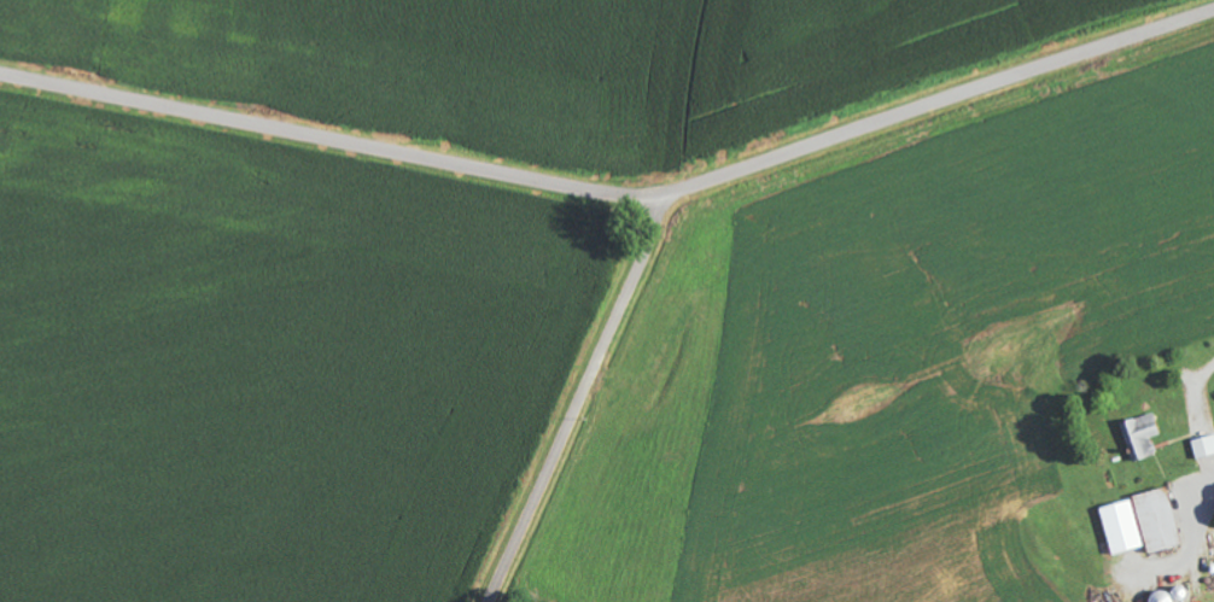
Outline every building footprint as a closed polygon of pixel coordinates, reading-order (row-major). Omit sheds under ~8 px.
[(1154,437),(1164,435),(1158,414),(1121,424),(1131,463),(1159,456),(1154,437)] [(1192,440),(1194,458),(1213,456),(1213,438),(1192,440)] [(1149,547),(1151,553),(1187,545),(1173,489),(1098,507),(1111,556),(1149,547)] [(1155,590),(1155,601),(1181,601),(1194,601),(1194,590),(1155,590)]
